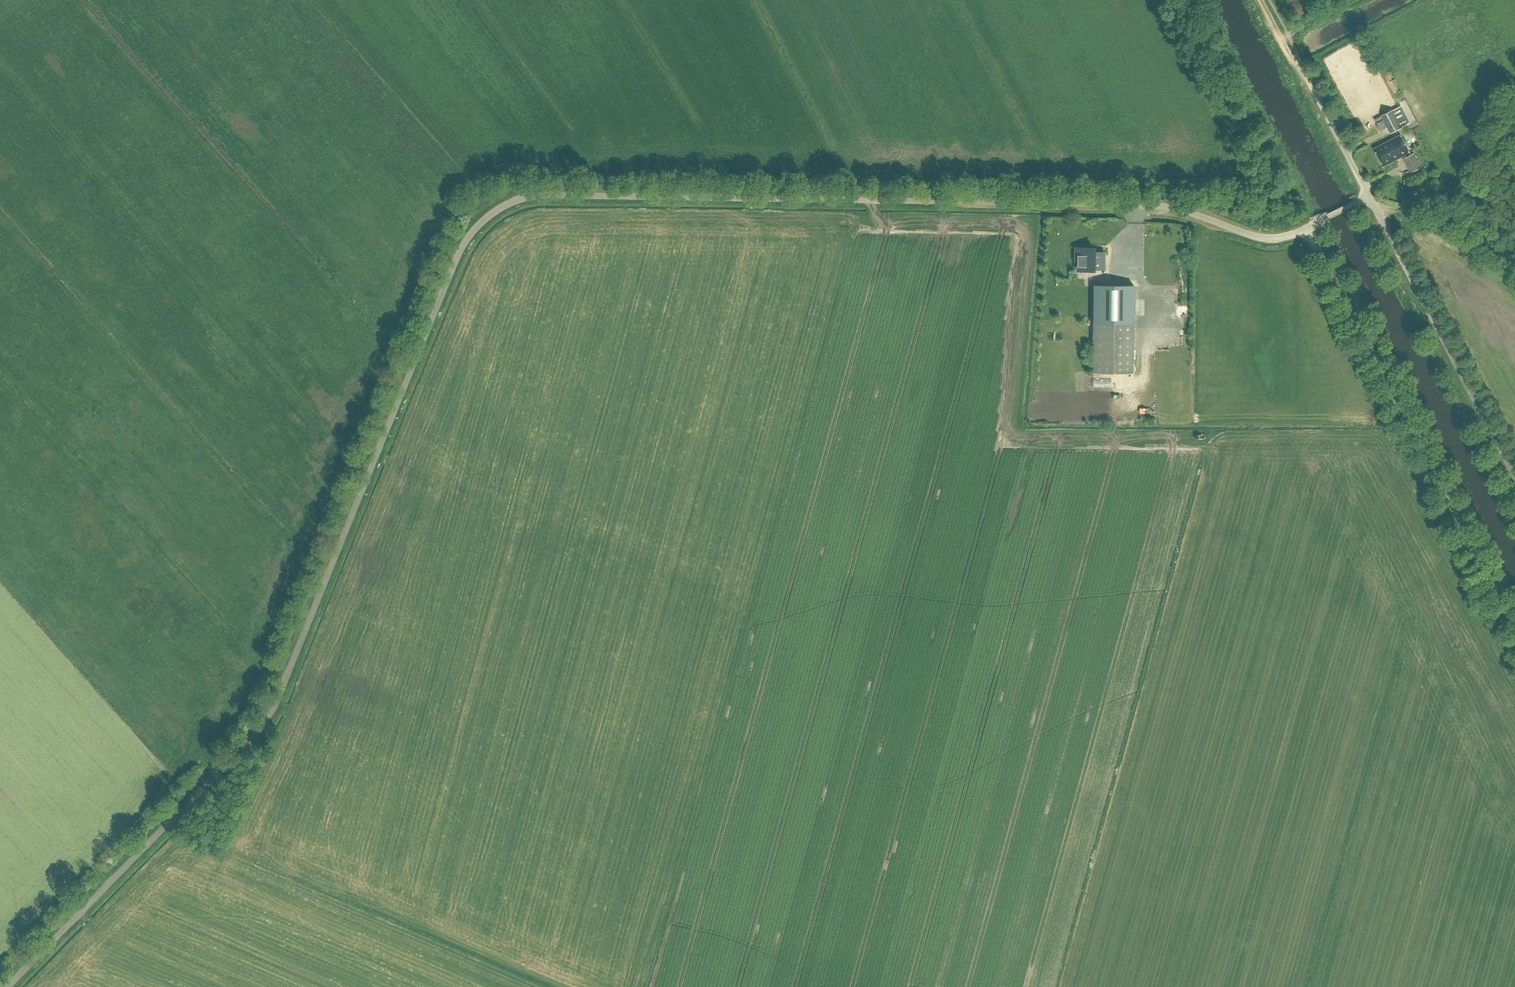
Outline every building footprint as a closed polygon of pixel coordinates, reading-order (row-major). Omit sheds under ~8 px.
[(1393,110),(1402,127),(1410,123),(1401,106),(1393,110)] [(1390,133),(1402,127),(1393,110),(1381,116),(1390,133)] [(1383,164),(1403,155),(1395,139),(1375,149),(1383,164)] [(1410,173),(1422,167),(1414,153),(1403,159),(1410,173)] [(1452,190),(1460,199),(1473,186),(1464,178),(1452,190)] [(1094,254),(1094,249),(1075,249),(1075,263),(1077,263),(1077,272),(1093,273),(1093,271),(1103,271),(1104,254),(1094,254)] [(1133,286),(1093,286),(1092,373),(1132,373),(1133,286)]
